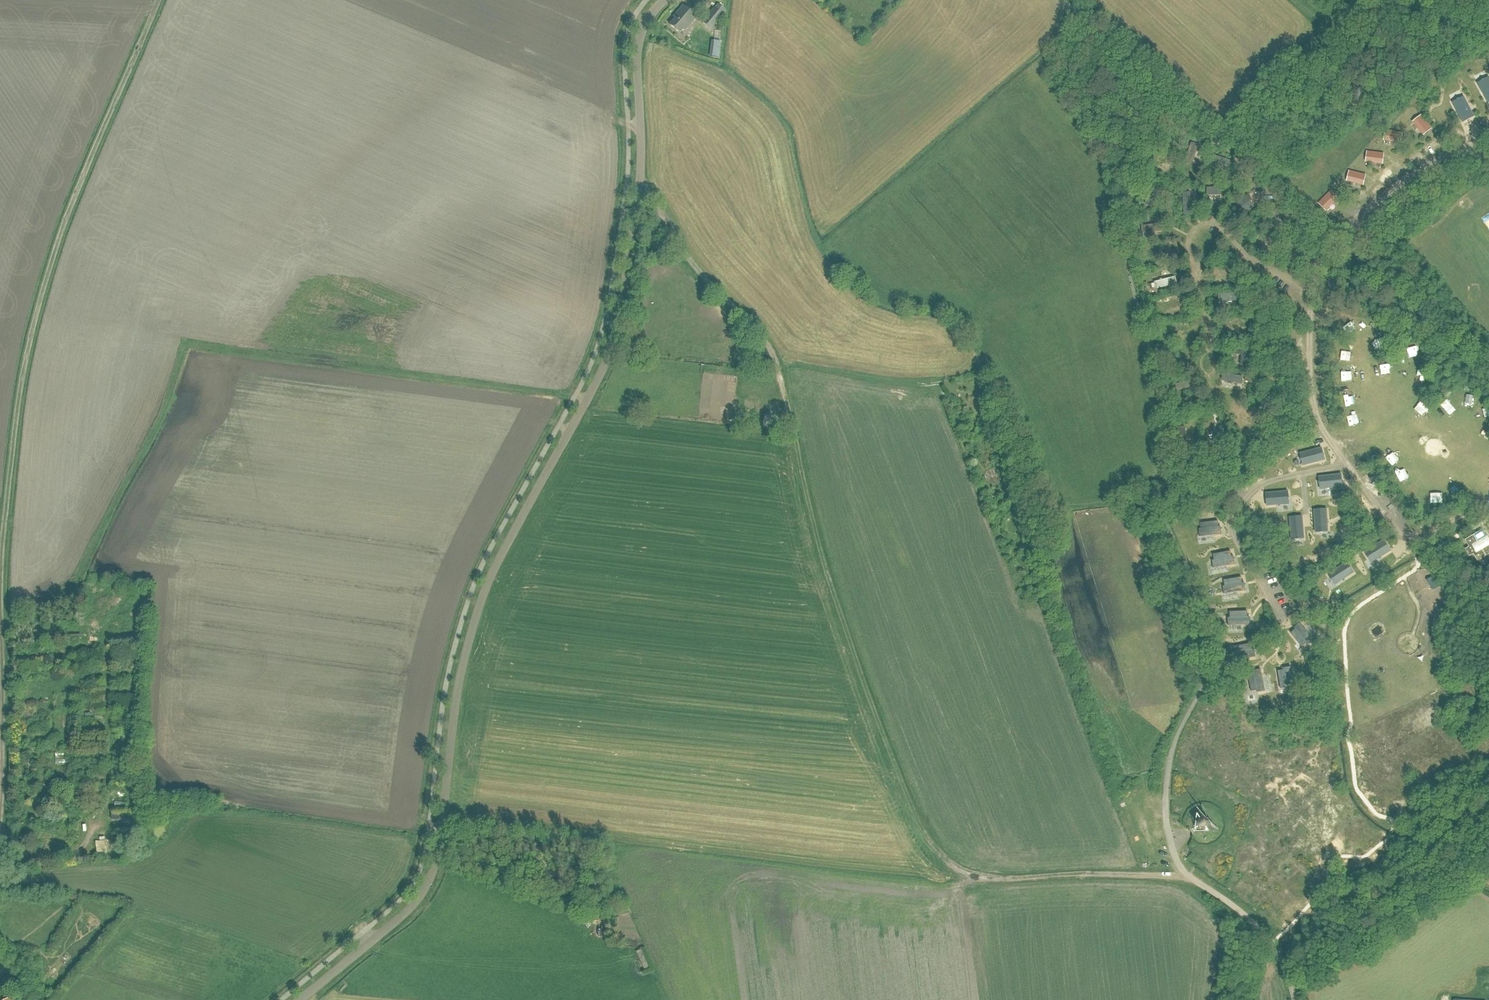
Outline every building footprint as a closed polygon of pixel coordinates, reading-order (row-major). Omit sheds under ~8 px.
[(717,4),(702,22),(711,30),(723,17),(721,16),(725,11),(717,4)] [(686,31),(694,20),(697,17),(683,6),(681,9),(674,17),(676,18),(670,25),(681,33),(684,29),(686,31)] [(1488,69),(1488,60),(1477,65),(1481,73),(1488,69)] [(1453,84),(1456,90),(1470,84),(1468,78),(1453,84)] [(1488,78),(1477,84),(1488,104),(1488,78)] [(1475,117),(1464,97),(1452,103),(1463,124),(1475,117)] [(1441,128),(1452,120),(1440,104),(1430,112),(1441,128)] [(1413,122),(1423,136),(1432,129),(1421,116),(1413,122)] [(1384,141),(1401,145),(1403,134),(1386,130),(1384,141)] [(1366,163),(1383,165),(1384,154),(1367,152),(1366,163)] [(1347,182),(1364,186),(1366,175),(1349,171),(1347,182)] [(1153,207),(1162,190),(1154,186),(1145,204),(1153,207)] [(1229,187),(1207,187),(1207,196),(1229,195),(1229,187)] [(1326,212),(1338,199),(1330,191),(1318,204),(1326,212)] [(1193,216),(1191,192),(1183,193),(1185,216),(1193,216)] [(1244,216),(1253,209),(1249,204),(1252,202),(1247,196),(1245,199),(1242,195),(1238,199),(1241,202),(1240,203),(1237,199),(1233,203),(1236,206),(1232,209),(1236,214),(1239,211),(1240,211),(1236,214),(1240,219),(1244,216)] [(1470,211),(1476,205),(1472,201),(1466,207),(1470,211)] [(1142,226),(1143,234),(1163,231),(1162,223),(1142,226)] [(1175,277),(1154,282),(1155,289),(1177,284),(1175,277)] [(1240,293),(1218,294),(1218,302),(1241,301),(1240,293)] [(1161,308),(1163,313),(1185,307),(1183,302),(1161,308)] [(1356,324),(1350,326),(1354,335),(1360,332),(1356,324)] [(1230,347),(1229,354),(1241,355),(1240,365),(1248,366),(1250,348),(1230,347)] [(1423,349),(1415,353),(1419,362),(1428,358),(1423,349)] [(1342,350),(1342,360),(1352,359),(1352,350),(1342,350)] [(1351,382),(1351,370),(1341,370),(1341,382),(1351,382)] [(1223,373),(1221,381),(1242,385),(1243,377),(1223,373)] [(1420,376),(1420,384),(1428,383),(1427,375),(1420,376)] [(1194,381),(1170,385),(1172,393),(1195,388),(1194,381)] [(1346,404),(1356,401),(1353,391),(1343,394),(1346,404)] [(1452,416),(1459,413),(1453,399),(1445,402),(1452,416)] [(1187,449),(1185,427),(1177,428),(1179,450),(1187,449)] [(1224,451),(1222,432),(1214,433),(1216,452),(1224,451)] [(1322,448),(1300,454),(1303,467),(1325,461),(1322,448)] [(1292,456),(1285,462),(1294,474),(1301,468),(1292,456)] [(1403,485),(1412,481),(1407,470),(1398,474),(1403,485)] [(1342,474),(1319,477),(1320,490),(1343,487),(1342,474)] [(1413,502),(1421,497),(1417,490),(1409,494),(1413,502)] [(1289,491),(1266,494),(1267,507),(1290,505),(1289,491)] [(1435,499),(1437,506),(1444,503),(1441,496),(1435,499)] [(1329,532),(1327,509),(1314,510),(1315,533),(1329,532)] [(1305,539),(1303,516),(1289,517),(1291,540),(1305,539)] [(1338,521),(1342,531),(1349,528),(1345,517),(1338,521)] [(1188,534),(1194,533),(1190,520),(1184,522),(1188,534)] [(1201,524),(1201,530),(1199,530),(1200,538),(1222,535),(1221,527),(1219,528),(1218,522),(1201,524)] [(1484,533),(1466,543),(1470,549),(1467,551),(1472,558),(1474,556),(1478,561),(1485,557),(1488,554),(1488,537),(1485,532),(1484,533)] [(1339,548),(1345,543),(1338,534),(1332,539),(1339,548)] [(1371,564),(1391,551),(1384,540),(1364,553),(1371,564)] [(1204,550),(1190,555),(1193,562),(1206,557),(1204,550)] [(1213,555),(1214,561),(1212,561),(1214,569),(1235,565),(1234,557),(1232,558),(1231,552),(1213,555)] [(1362,568),(1370,563),(1365,556),(1357,561),(1362,568)] [(1335,586),(1354,573),(1347,562),(1328,575),(1335,586)] [(1433,576),(1426,581),(1434,590),(1440,585),(1433,576)] [(1224,581),(1225,587),(1223,587),(1224,595),(1246,591),(1244,583),(1242,584),(1242,578),(1224,581)] [(1266,606),(1252,611),(1254,619),(1268,615),(1266,606)] [(1230,613),(1230,618),(1228,618),(1228,626),(1250,625),(1250,618),(1248,618),(1248,612),(1230,613)] [(1302,647),(1307,644),(1308,646),(1314,641),(1300,624),(1294,629),(1295,630),(1291,634),(1302,647)] [(1234,648),(1235,653),(1232,654),(1234,661),(1256,657),(1254,650),(1252,650),(1251,644),(1234,648)] [(1269,652),(1272,662),(1281,659),(1278,649),(1269,652)] [(1225,658),(1222,665),(1229,669),(1233,662),(1225,658)] [(1281,689),(1286,688),(1287,691),(1294,689),(1291,668),(1283,669),(1284,671),(1278,672),(1281,689)] [(1252,692),(1257,691),(1258,693),(1265,692),(1261,670),(1253,672),(1254,674),(1248,675),(1252,692)] [(1259,738),(1253,740),(1258,754),(1264,752),(1259,738)] [(1205,833),(1210,830),(1212,824),(1209,819),(1203,817),(1198,820),(1196,826),(1199,831),(1205,833)]
